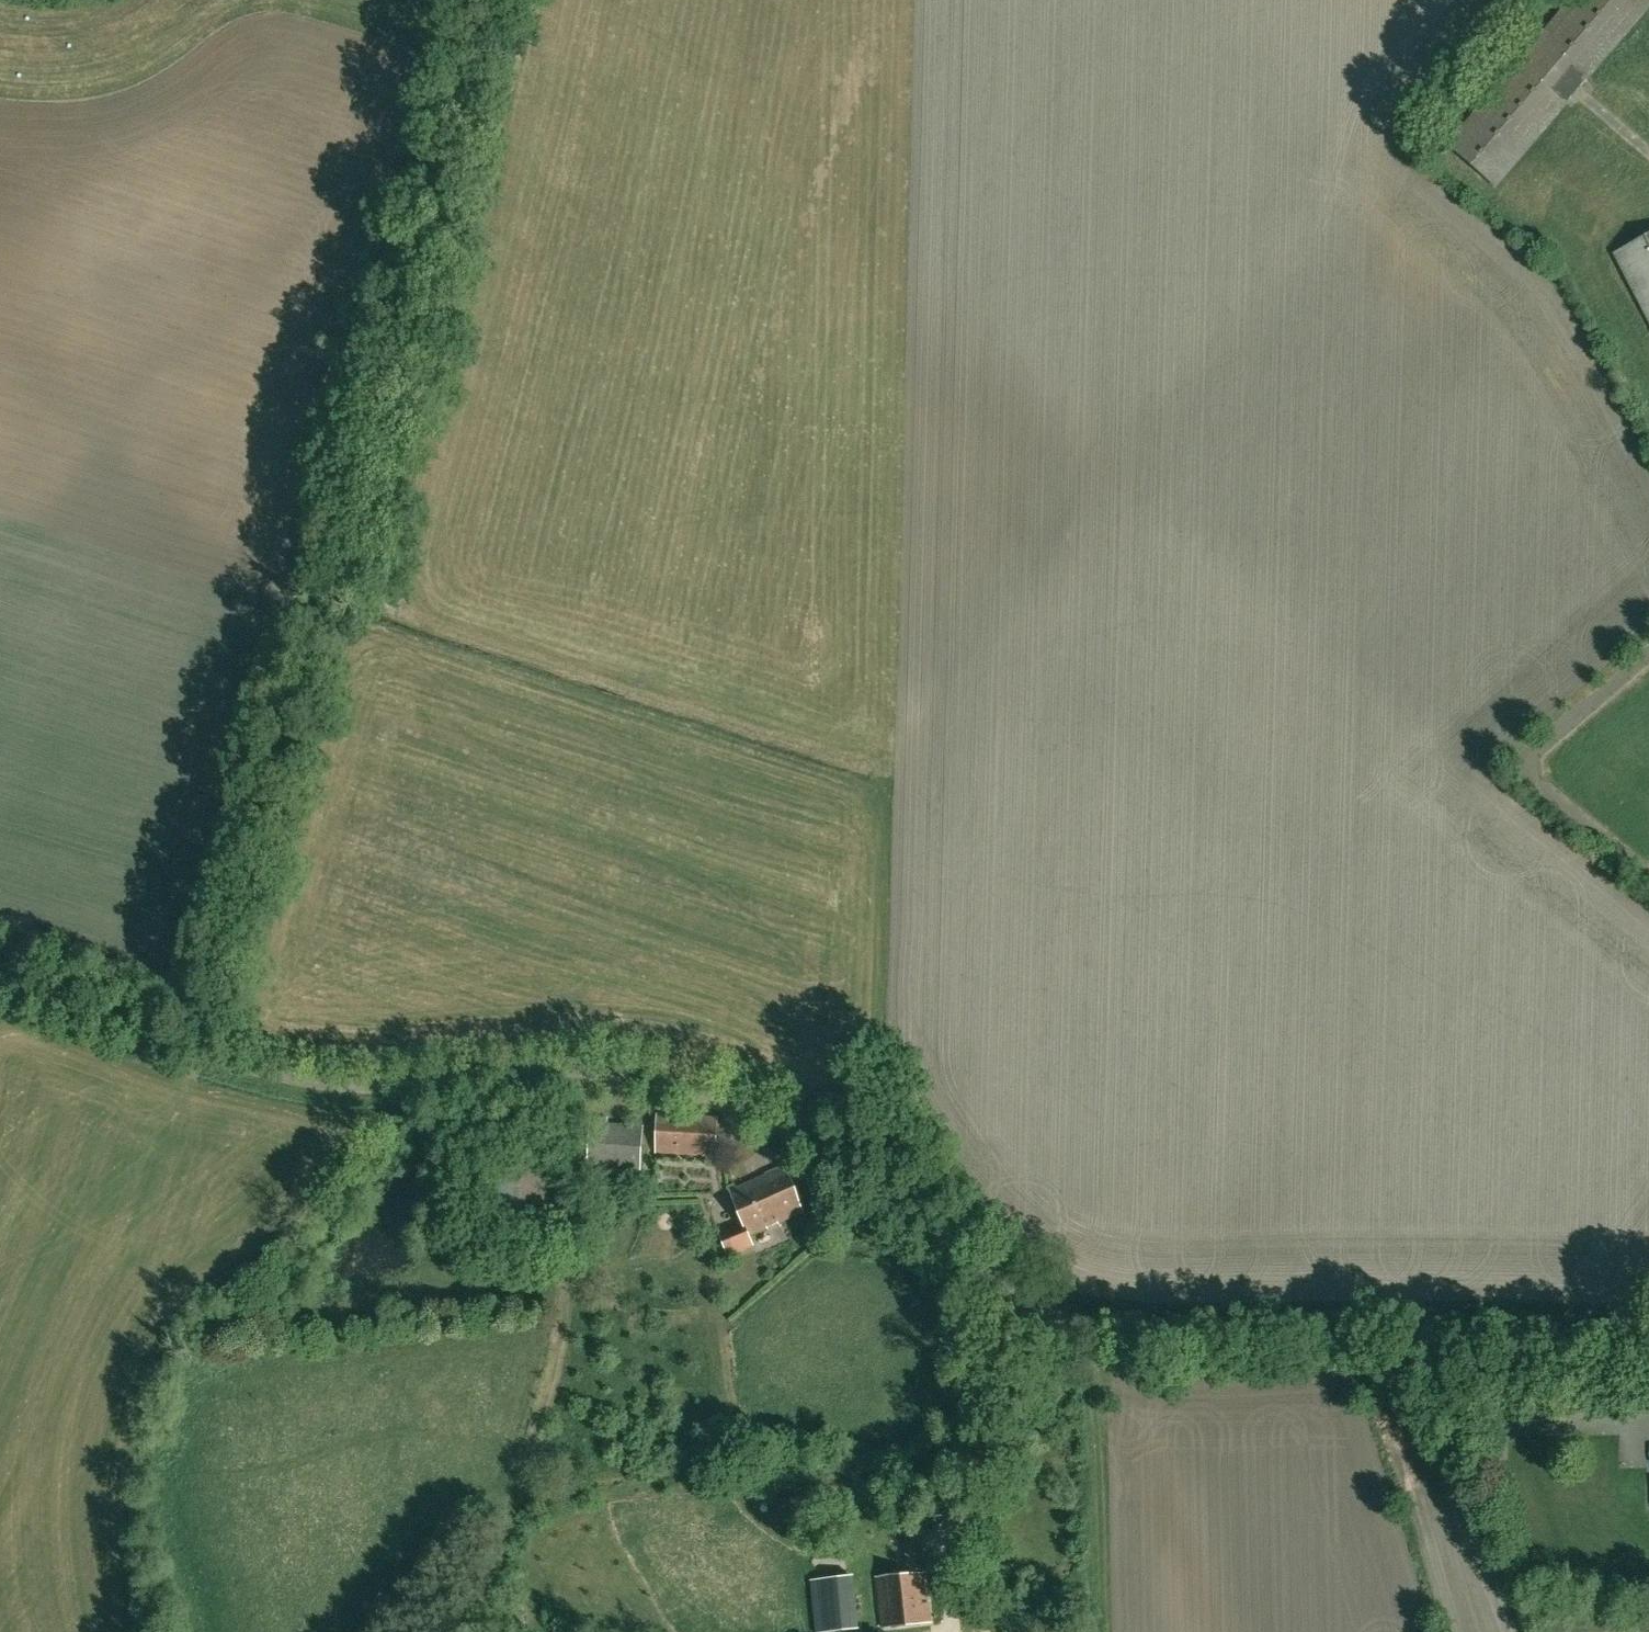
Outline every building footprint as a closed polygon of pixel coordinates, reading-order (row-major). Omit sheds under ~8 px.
[(1450,144),(1497,184),(1648,5),(1648,0),(1572,0),(1450,144)] [(1616,252),(1648,315),(1648,235),(1616,252)] [(643,1129),(609,1126),(610,1115),(592,1114),(591,1125),(587,1171),(640,1175),(643,1129)] [(658,1114),(656,1151),(715,1155),(718,1118),(658,1114)] [(729,1256),(753,1245),(750,1235),(803,1211),(785,1165),(730,1190),(743,1225),(720,1236),(729,1256)] [(544,1229),(547,1174),(488,1169),(485,1225),(544,1229)] [(921,1525),(895,1528),(896,1536),(904,1535),(922,1533),(921,1525)] [(928,1571),(926,1571),(923,1538),(898,1541),(902,1574),(876,1576),(882,1625),(933,1620),(928,1571)] [(861,1627),(855,1574),(811,1580),(816,1631),(824,1631),(861,1627)]
